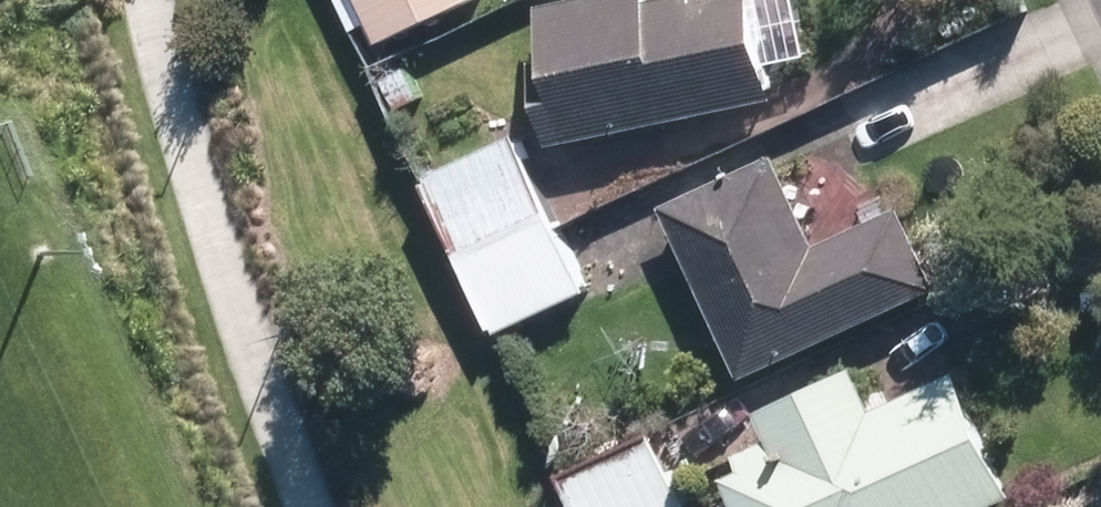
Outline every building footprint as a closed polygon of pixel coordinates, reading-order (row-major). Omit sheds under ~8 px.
[(379,36),(455,0),(362,0),(379,36)] [(547,138),(770,92),(750,0),(558,0),(540,4),(550,50),(530,55),(547,138)] [(424,95),(403,52),(378,63),(398,108),(424,95)] [(590,288),(518,130),(432,169),(504,328),(590,288)] [(737,376),(934,286),(897,204),(811,243),(768,151),(658,201),(737,376)] [(1009,489),(953,367),(868,405),(849,363),(754,406),(765,432),(731,448),(737,463),(717,471),(734,506),(970,506),(1009,489)] [(656,430),(568,473),(584,506),(692,506),(656,430)]
